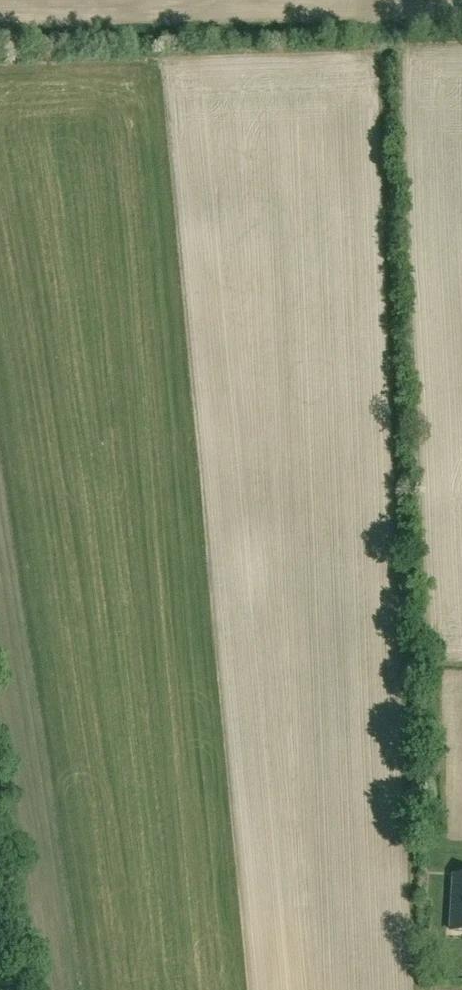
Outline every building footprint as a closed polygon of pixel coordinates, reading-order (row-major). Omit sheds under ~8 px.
[(454,877),(451,931),(461,931),(461,877),(454,877)]
